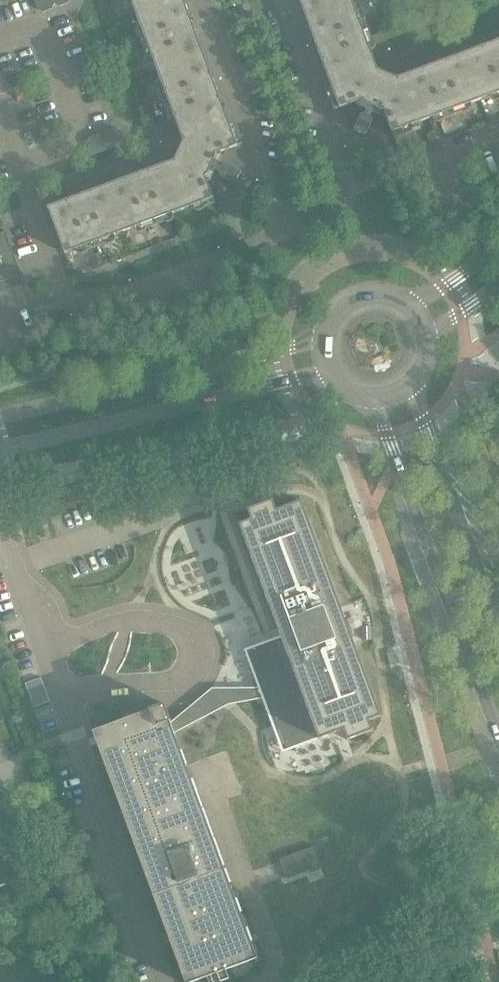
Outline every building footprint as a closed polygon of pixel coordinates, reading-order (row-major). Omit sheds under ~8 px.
[(38,10),(44,13),(52,10),(55,5),(60,7),(69,4),(70,0),(34,0),(38,10)] [(134,9),(157,0),(130,0),(134,9)] [(184,0),(157,0),(134,9),(165,92),(212,75),(184,0)] [(310,30),(357,13),(352,0),(299,0),(310,30)] [(392,133),(433,118),(471,104),(453,58),(397,79),(387,74),(378,70),(357,13),(310,30),(339,108),(356,102),(358,107),(366,111),(365,115),(361,116),(354,131),(365,136),(368,131),(372,122),(371,117),(371,116),(372,113),(382,118),(386,116),(392,133)] [(453,58),(471,104),(498,93),(498,41),(453,58)] [(165,92),(172,111),(183,142),(175,161),(120,181),(137,227),(214,199),(207,182),(211,181),(215,172),(219,173),(220,177),(236,184),(241,173),(226,165),(222,167),(218,165),(222,156),(221,152),(238,146),(212,75),(165,92)] [(92,155),(118,146),(125,143),(121,132),(115,129),(106,132),(104,137),(99,135),(90,138),(88,143),(92,155)] [(65,254),(137,227),(120,181),(48,208),(65,254)] [(21,276),(22,276),(23,276),(5,230),(4,230),(5,231),(0,233),(0,283),(21,276)] [(251,520),(240,524),(281,636),(245,650),(259,688),(263,699),(273,727),(285,722),(295,749),(319,739),(319,740),(344,730),(348,740),(373,731),(370,721),(381,717),(302,501),(277,510),(273,500),(248,510),(251,520)] [(397,652),(388,654),(391,665),(400,663),(397,652)] [(94,732),(95,737),(98,744),(150,883),(151,887),(186,981),(194,981),(218,973),(226,970),(257,959),(229,883),(186,767),(175,737),(176,737),(174,734),(218,702),(223,699),(236,699),(263,699),(259,688),(213,688),(204,700),(170,723),(170,722),(171,722),(165,704),(149,710),(150,711),(138,716),(138,717),(127,721),(126,722),(126,720),(125,720),(115,724),(94,732)] [(322,866),(314,846),(280,859),(281,862),(286,877),(287,878),(322,866)]
